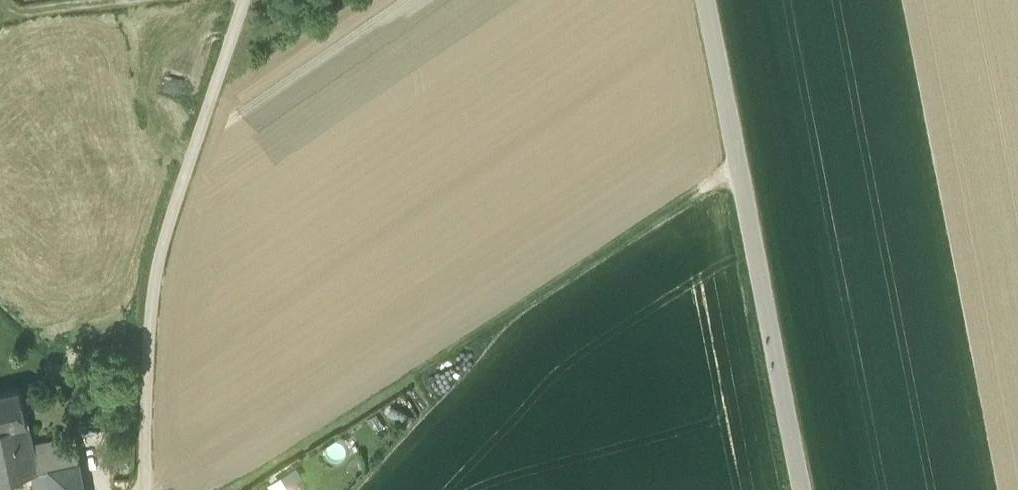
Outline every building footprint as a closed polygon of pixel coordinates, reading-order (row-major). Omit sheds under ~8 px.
[(28,421),(20,387),(0,392),(0,426),(28,421)] [(32,473),(40,472),(33,443),(28,421),(0,426),(0,479),(32,473)] [(75,435),(33,443),(40,472),(32,473),(35,489),(85,489),(75,435)] [(272,489),(288,489),(299,483),(297,479),(303,476),(297,466),(268,484),(272,489)]
